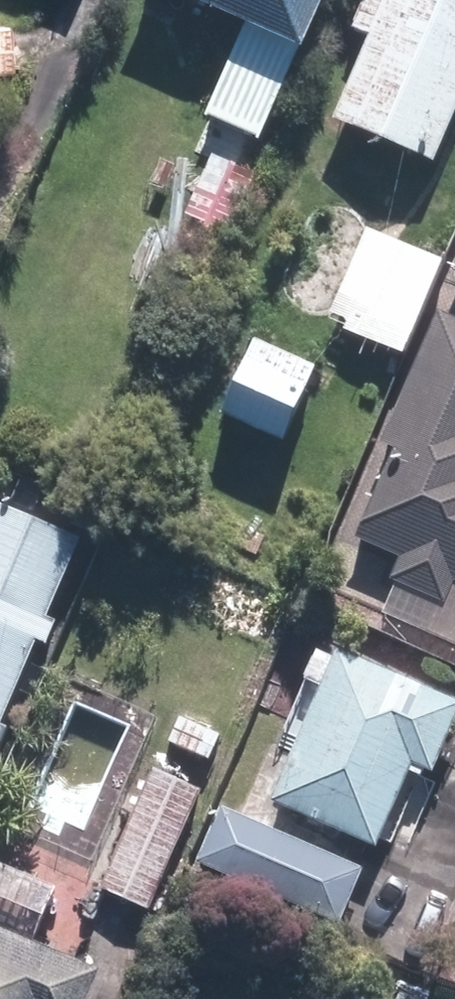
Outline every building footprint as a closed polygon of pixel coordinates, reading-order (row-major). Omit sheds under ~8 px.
[(268,25),(224,115),(266,136),(311,46),(316,49),(341,0),(217,0),(268,25)] [(360,25),(384,35),(347,119),(447,162),(454,144),(454,0),(371,0),(360,25)] [(0,23),(0,70),(23,69),(21,22),(0,23)] [(265,170),(221,153),(196,220),(239,236),(265,170)] [(453,261),(379,228),(338,320),(413,353),(453,261)] [(446,314),(392,447),(403,451),(367,540),(406,555),(397,579),(404,582),(390,615),(454,641),(454,318),(446,314)] [(330,369),(266,340),(232,414),(295,444),(330,369)] [(0,494),(0,743),(97,540),(0,494)] [(330,682),(281,798),(387,842),(420,765),(443,775),(454,747),(454,701),(431,691),(435,681),(348,644),(345,651),(328,644),(314,675),(330,682)] [(211,787),(161,765),(107,886),(157,908),(211,787)] [(370,868),(232,806),(207,860),(346,922),(370,868)] [(0,919),(0,998),(93,998),(107,969),(0,919)]
